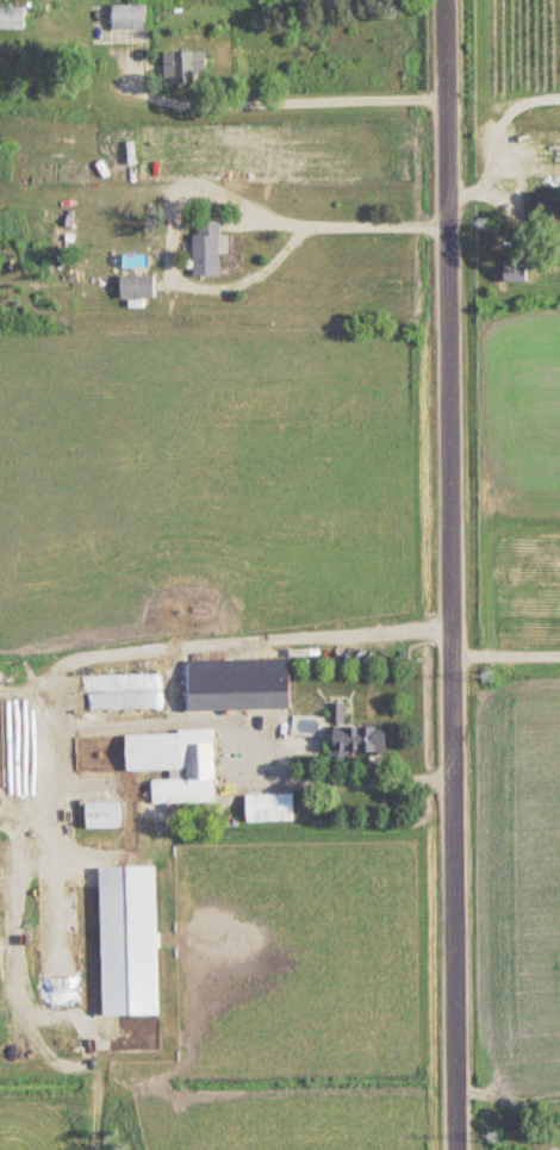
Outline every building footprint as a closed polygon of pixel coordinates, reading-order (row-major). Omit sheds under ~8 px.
[(113,5),(113,30),(146,30),(146,5),(113,5)] [(26,30),(26,11),(0,11),(0,30),(26,30)] [(165,84),(207,84),(207,52),(165,52),(165,84)] [(537,194),(537,222),(559,222),(559,194),(537,194)] [(220,278),(220,222),(195,222),(195,278),(220,278)] [(505,281),(531,281),(531,255),(505,255),(505,281)] [(121,299),(155,299),(155,277),(121,277),(121,299)] [(289,661),(187,661),(188,712),(290,711),(289,661)] [(387,754),(387,728),(346,728),(346,754),(387,754)] [(215,804),(214,733),(126,734),(127,772),(170,771),(170,781),(153,782),(154,805),(215,804)] [(59,781),(34,763),(0,812),(0,814),(24,831),(59,781)] [(247,796),(247,822),(294,822),(294,796),(247,796)] [(86,829),(121,829),(121,803),(86,803),(86,829)] [(101,869),(103,1017),(159,1016),(157,868),(101,869)]
